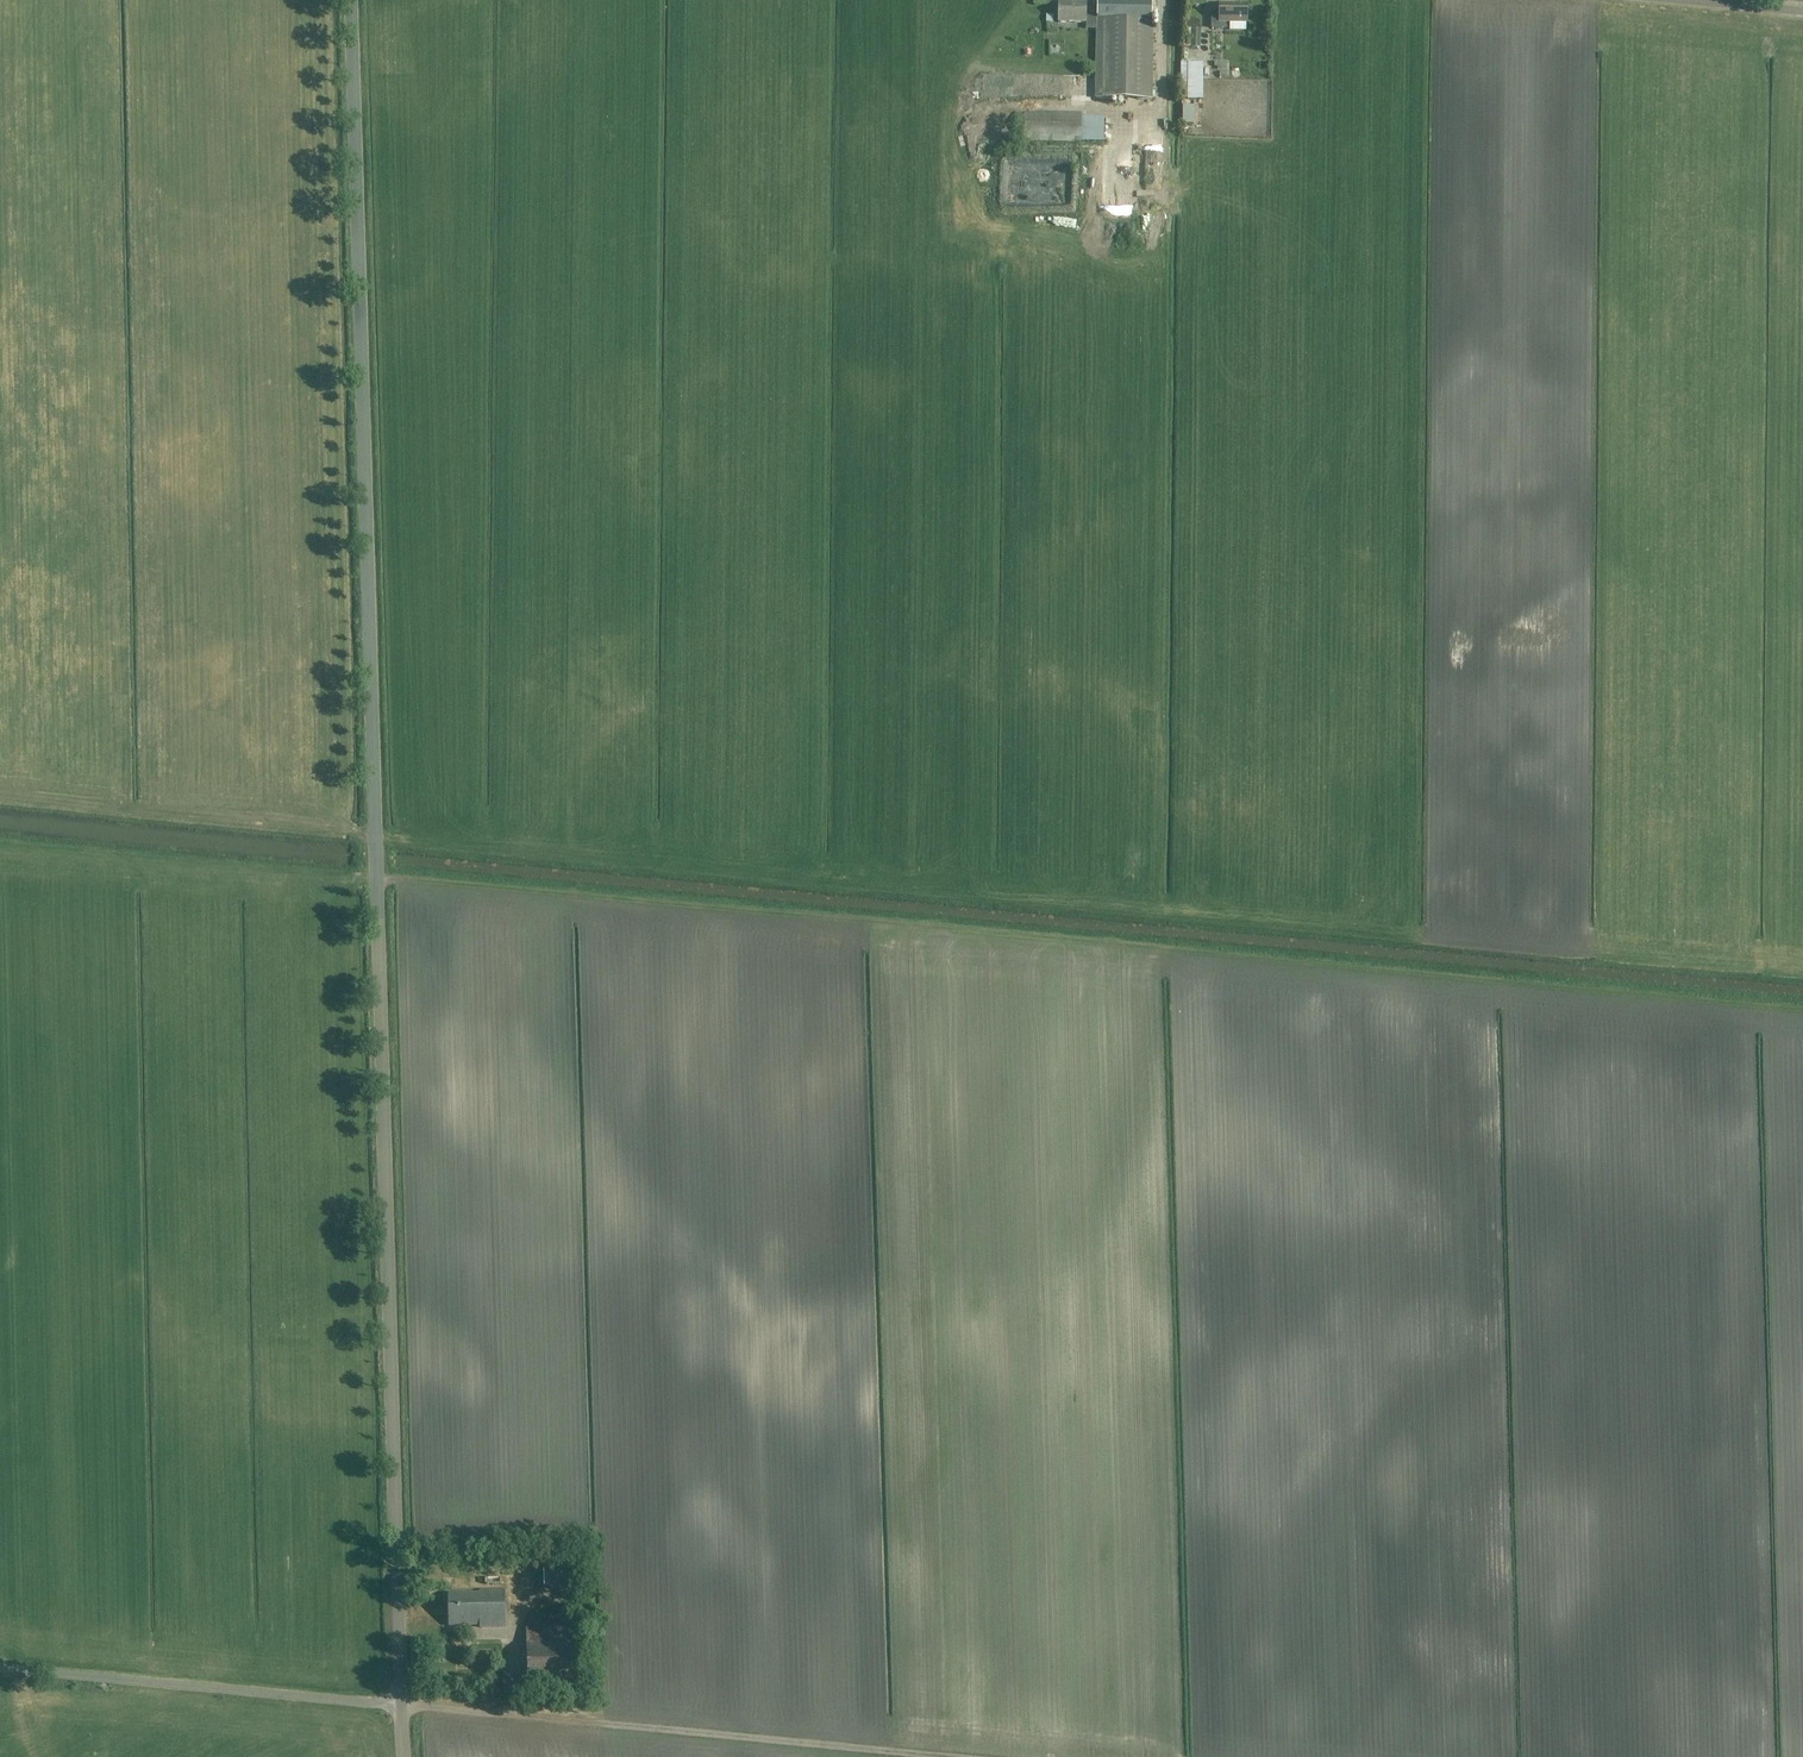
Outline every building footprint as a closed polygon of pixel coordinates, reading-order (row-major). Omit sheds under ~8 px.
[(1098,75),(1097,99),(1150,98),(1150,75),(1150,19),(1152,19),(1152,0),(1097,0),(1097,10),(1087,10),(1086,2),(1059,3),(1059,22),(1087,22),(1087,18),(1098,18),(1098,75)] [(1211,11),(1211,28),(1226,28),(1226,22),(1246,22),(1247,4),(1219,4),(1219,11),(1211,11)] [(1191,29),(1191,48),(1200,48),(1201,29),(1191,29)] [(1239,64),(1239,56),(1227,56),(1227,64),(1239,64)] [(1203,99),(1203,63),(1187,63),(1187,99),(1203,99)] [(1025,142),(1046,142),(1081,142),(1080,118),(1080,115),(1026,115),(1025,142)] [(1079,180),(1077,156),(1030,161),(1031,172),(1039,171),(1040,179),(1062,176),(1062,181),(1079,180)] [(1172,169),(1172,158),(1163,158),(1163,170),(1172,169)] [(389,636),(374,637),(375,657),(390,656),(389,636)] [(583,1560),(546,1561),(546,1585),(584,1585),(583,1560)] [(449,1594),(450,1626),(481,1625),(481,1628),(507,1628),(506,1589),(479,1589),(479,1594),(449,1594)] [(571,1626),(528,1628),(529,1683),(572,1682),(571,1626)]
